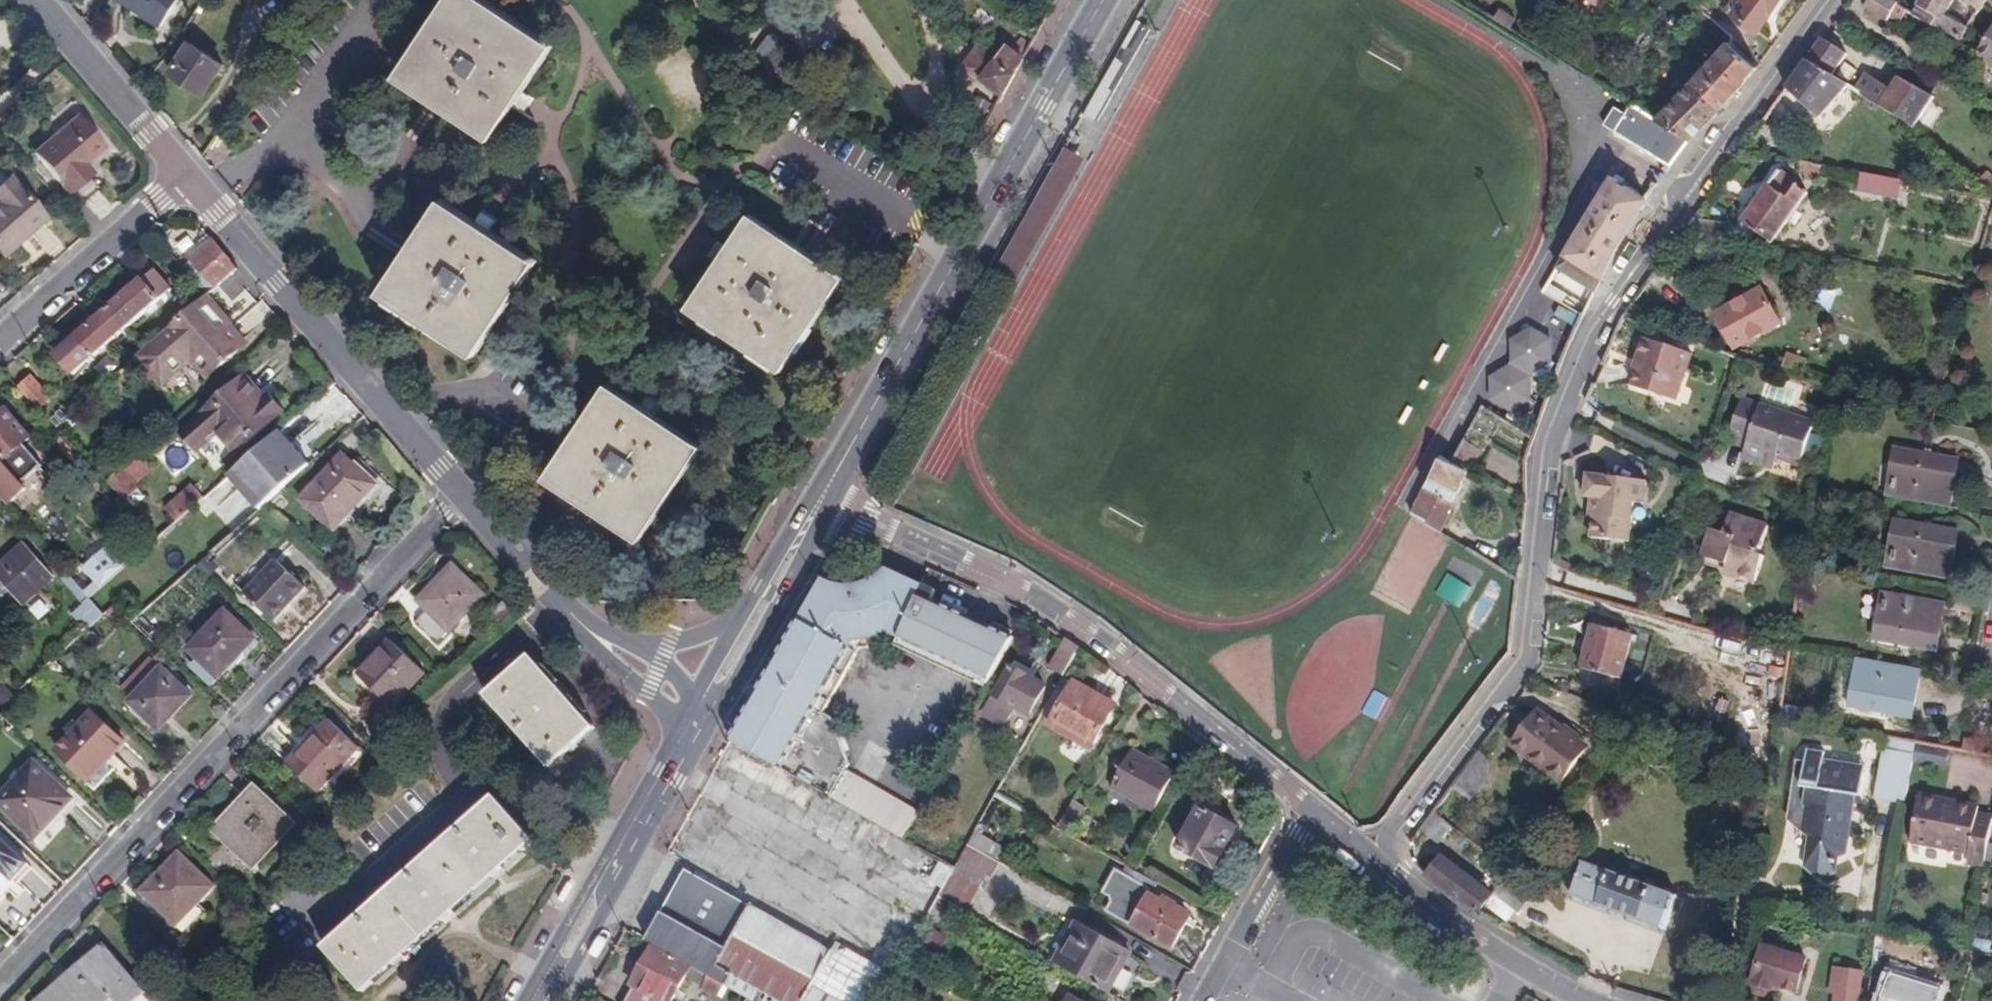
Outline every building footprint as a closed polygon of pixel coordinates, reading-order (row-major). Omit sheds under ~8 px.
[(160,28),(178,0),(118,0),(160,28)] [(475,0),(460,0),(410,77),(491,132),(547,48),(475,0)] [(1733,18),(1757,34),(1781,0),(1745,0),(1733,18)] [(1869,9),(1890,23),(1901,5),(1892,0),(1875,0),(1869,9)] [(1915,15),(1960,44),(1970,28),(1947,14),(1955,0),(1923,0),(1915,15)] [(1982,9),(1988,0),(1966,0),(1982,9)] [(1014,78),(1034,42),(1009,22),(997,38),(982,26),(969,41),(1014,78)] [(1131,30),(1079,122),(1092,130),(1144,38),(1131,30)] [(1979,57),(1991,64),(1991,34),(1979,57)] [(1849,55),(1823,39),(1788,88),(1824,112),(1844,82),(1835,77),(1849,55)] [(222,65),(189,44),(170,73),(203,95),(222,65)] [(1657,121),(1691,141),(1737,93),(1758,70),(1730,45),(1657,121)] [(1858,91),(1905,120),(1917,129),(1936,97),(1902,76),(1895,86),(1869,72),(1858,91)] [(1615,134),(1672,166),(1691,141),(1657,121),(1632,106),(1615,134)] [(104,145),(81,119),(38,156),(73,195),(78,191),(88,201),(99,191),(90,180),(96,176),(85,161),(104,145)] [(1068,141),(1064,148),(1071,152),(1075,145),(1068,141)] [(1824,167),(1804,163),(1803,173),(1811,174),(1811,185),(1820,186),(1824,167)] [(21,168),(3,183),(10,192),(0,201),(0,225),(16,244),(57,209),(21,168)] [(1774,244),(1812,192),(1782,171),(1737,236),(1762,241),(1765,238),(1774,244)] [(1988,173),(1979,182),(1991,193),(1991,176),(1988,173)] [(1907,182),(1863,174),(1861,191),(1903,198),(1907,182)] [(1558,267),(1597,289),(1617,248),(1647,199),(1614,178),(1591,214),(1558,267)] [(529,263),(447,208),(392,291),(474,347),(529,263)] [(838,279),(756,223),(701,307),(783,362),(838,279)] [(239,271),(214,242),(193,261),(216,290),(239,271)] [(1798,248),(1798,254),(1816,258),(1817,251),(1798,248)] [(154,270),(109,309),(126,328),(171,288),(154,270)] [(1785,322),(1765,289),(1721,315),(1742,349),(1785,322)] [(247,345),(206,299),(146,351),(139,357),(163,384),(194,358),(210,376),(247,345)] [(126,328),(109,309),(54,356),(72,376),(126,328)] [(1512,366),(1501,373),(1494,377),(1494,384),(1495,397),(1512,408),(1531,397),(1532,376),(1537,368),(1554,359),(1554,336),(1537,325),(1517,340),(1516,361),(1512,366)] [(1675,401),(1691,354),(1644,339),(1639,356),(1641,357),(1632,387),(1675,401)] [(1785,369),(1803,375),(1808,359),(1790,353),(1785,369)] [(32,375),(18,387),(38,410),(51,397),(32,375)] [(261,397),(246,381),(183,436),(196,452),(219,432),(238,453),(286,412),(267,391),(261,397)] [(693,449),(612,394),(556,477),(638,531),(693,449)] [(1803,464),(1817,424),(1746,398),(1731,440),(1749,446),(1747,456),(1767,463),(1771,452),(1803,464)] [(7,504),(25,487),(20,482),(41,464),(40,463),(24,445),(21,442),(29,435),(5,409),(0,413),(0,496),(7,504)] [(310,466),(282,433),(231,477),(259,510),(263,506),(310,466)] [(174,479),(196,460),(177,437),(154,456),(174,479)] [(1413,514),(1433,527),(1445,535),(1464,489),(1483,450),(1461,438),(1448,459),(1439,455),(1413,514)] [(24,445),(40,463),(46,457),(30,440),(24,445)] [(352,449),(342,440),(313,464),(325,477),(352,449)] [(1887,494),(1950,507),(1959,458),(1896,447),(1887,494)] [(385,480),(352,449),(325,477),(303,500),(335,531),(385,480)] [(151,469),(139,456),(105,486),(127,510),(132,505),(122,495),(151,469)] [(1588,502),(1595,503),(1598,504),(1596,521),(1594,542),(1633,547),(1637,508),(1646,509),(1649,486),(1590,479),(1588,502)] [(177,522),(205,498),(196,487),(168,511),(177,522)] [(265,508),(275,517),(286,505),(278,497),(265,508)] [(1765,556),(1774,528),(1734,516),(1728,535),(1715,532),(1707,559),(1733,566),(1730,573),(1761,583),(1770,558),(1765,556)] [(1950,580),(1959,532),(1896,520),(1887,567),(1950,580)] [(10,591),(22,605),(54,576),(25,544),(0,566),(0,580),(10,591)] [(306,588),(278,560),(246,593),(275,621),(306,588)] [(483,596),(452,566),(417,603),(427,612),(417,622),(439,643),(483,596)] [(774,665),(765,680),(774,684),(827,591),(838,594),(848,595),(860,594),(871,590),(880,586),(888,579),(920,594),(924,584),(917,581),(886,566),(881,572),(868,580),(852,583),(837,582),(824,576),(774,665)] [(91,597),(68,571),(61,578),(83,604),(91,597)] [(1446,574),(1436,595),(1462,608),(1472,586),(1446,574)] [(732,740),(893,832),(907,808),(846,772),(849,766),(832,718),(826,713),(860,651),(866,637),(891,629),(899,633),(920,594),(888,579),(880,586),(871,590),(860,594),(848,595),(838,594),(827,591),(774,684),(765,680),(732,740)] [(0,580),(0,595),(3,598),(10,591),(0,580)] [(924,584),(920,594),(932,599),(936,590),(924,584)] [(1944,605),(1882,592),(1873,639),(1936,651),(1944,605)] [(899,633),(994,680),(1015,641),(932,599),(920,594),(899,633)] [(90,599),(74,614),(88,630),(104,616),(90,599)] [(219,678),(255,639),(226,612),(189,650),(200,662),(194,668),(203,676),(209,669),(219,678)] [(1617,695),(1633,637),(1593,627),(1581,670),(1583,671),(1580,685),(1617,695)] [(892,642),(989,689),(994,680),(899,633),(891,629),(866,637),(860,651),(892,642)] [(1048,670),(1063,678),(1080,649),(1065,639),(1048,670)] [(426,674),(392,642),(359,676),(394,708),(426,674)] [(596,730),(531,657),(488,696),(551,769),(596,730)] [(1912,719),(1921,670),(1858,659),(1849,706),(1912,719)] [(1045,688),(1011,668),(985,715),(1005,726),(1015,709),(1031,717),(1045,688)] [(160,730),(190,696),(162,669),(132,701),(160,730)] [(1557,684),(1554,691),(1566,696),(1568,689),(1557,684)] [(1097,725),(1108,703),(1076,685),(1052,728),(1093,751),(1104,729),(1097,725)] [(1372,693),(1364,714),(1376,719),(1385,697),(1372,693)] [(1115,707),(1108,703),(1097,725),(1104,729),(1115,707)] [(1584,748),(1536,711),(1512,745),(1559,781),(1584,748)] [(125,742),(93,713),(57,752),(88,782),(125,742)] [(359,750),(330,721),(287,766),(317,794),(359,750)] [(1945,746),(1916,741),(1914,755),(1913,758),(1941,764),(1945,746)] [(1874,798),(1905,804),(1913,758),(1914,755),(1881,748),(1874,798)] [(1177,772),(1132,749),(1114,786),(1156,809),(1177,772)] [(1805,773),(1798,771),(1795,792),(1809,794),(1807,809),(1799,808),(1796,828),(1811,840),(1808,871),(1818,882),(1834,875),(1836,859),(1845,853),(1848,837),(1839,830),(1842,812),(1851,814),(1853,800),(1860,801),(1863,780),(1841,776),(1842,769),(1823,766),(1824,758),(1808,756),(1805,773)] [(36,765),(0,802),(0,804),(33,838),(71,799),(36,765)] [(291,823),(254,788),(217,827),(255,862),(291,823)] [(1986,866),(1987,864),(1991,835),(1991,819),(1979,816),(1980,812),(1944,806),(1945,800),(1920,796),(1912,842),(1972,854),(1970,863),(1986,866)] [(368,993),(533,843),(493,799),(327,948),(368,993)] [(1057,827),(1070,835),(1086,807),(1074,799),(1057,827)] [(1981,806),(1945,800),(1944,806),(1980,812),(1981,806)] [(1183,848),(1185,849),(1207,861),(1216,866),(1245,815),(1227,804),(1219,818),(1205,810),(1183,848)] [(0,837),(0,872),(1,871),(12,881),(28,864),(0,837)] [(954,906),(967,914),(988,875),(996,879),(1003,866),(969,846),(957,868),(940,898),(954,906)] [(1207,861),(1185,849),(1178,862),(1200,874),(1207,861)] [(214,888),(179,855),(142,894),(177,928),(214,888)] [(1442,858),(1428,875),(1478,915),(1491,895),(1442,858)] [(1664,928),(1676,895),(1579,860),(1568,892),(1664,928)] [(836,954),(685,869),(653,927),(757,985),(754,990),(757,992),(752,1000),(882,1000),(898,972),(850,949),(836,954)] [(1507,871),(1493,892),(1520,912),(1536,889),(1509,869),(1507,871)] [(1173,949),(1191,916),(1119,873),(1102,902),(1118,911),(1115,917),(1173,949)] [(954,906),(940,898),(933,911),(947,918),(954,906)] [(960,926),(967,914),(954,906),(947,918),(960,926)] [(626,1000),(673,1000),(691,969),(729,990),(734,979),(754,990),(757,985),(653,927),(644,943),(655,949),(626,1000)] [(1057,966),(1108,995),(1129,956),(1079,927),(1057,966)] [(887,966),(894,950),(877,942),(870,958),(887,966)] [(841,944),(836,954),(850,949),(841,944)] [(1800,985),(1808,954),(1767,944),(1756,981),(1759,994),(1768,996),(1777,980),(1800,985)] [(106,947),(44,1000),(111,1000),(113,1000),(114,1000),(140,1000),(147,995),(106,947)] [(1484,970),(1470,963),(1464,971),(1485,983),(1484,970)] [(1940,991),(1890,976),(1883,1000),(1938,1000),(1940,991)] [(1861,987),(1838,984),(1836,1000),(1859,1000),(1861,987)]
